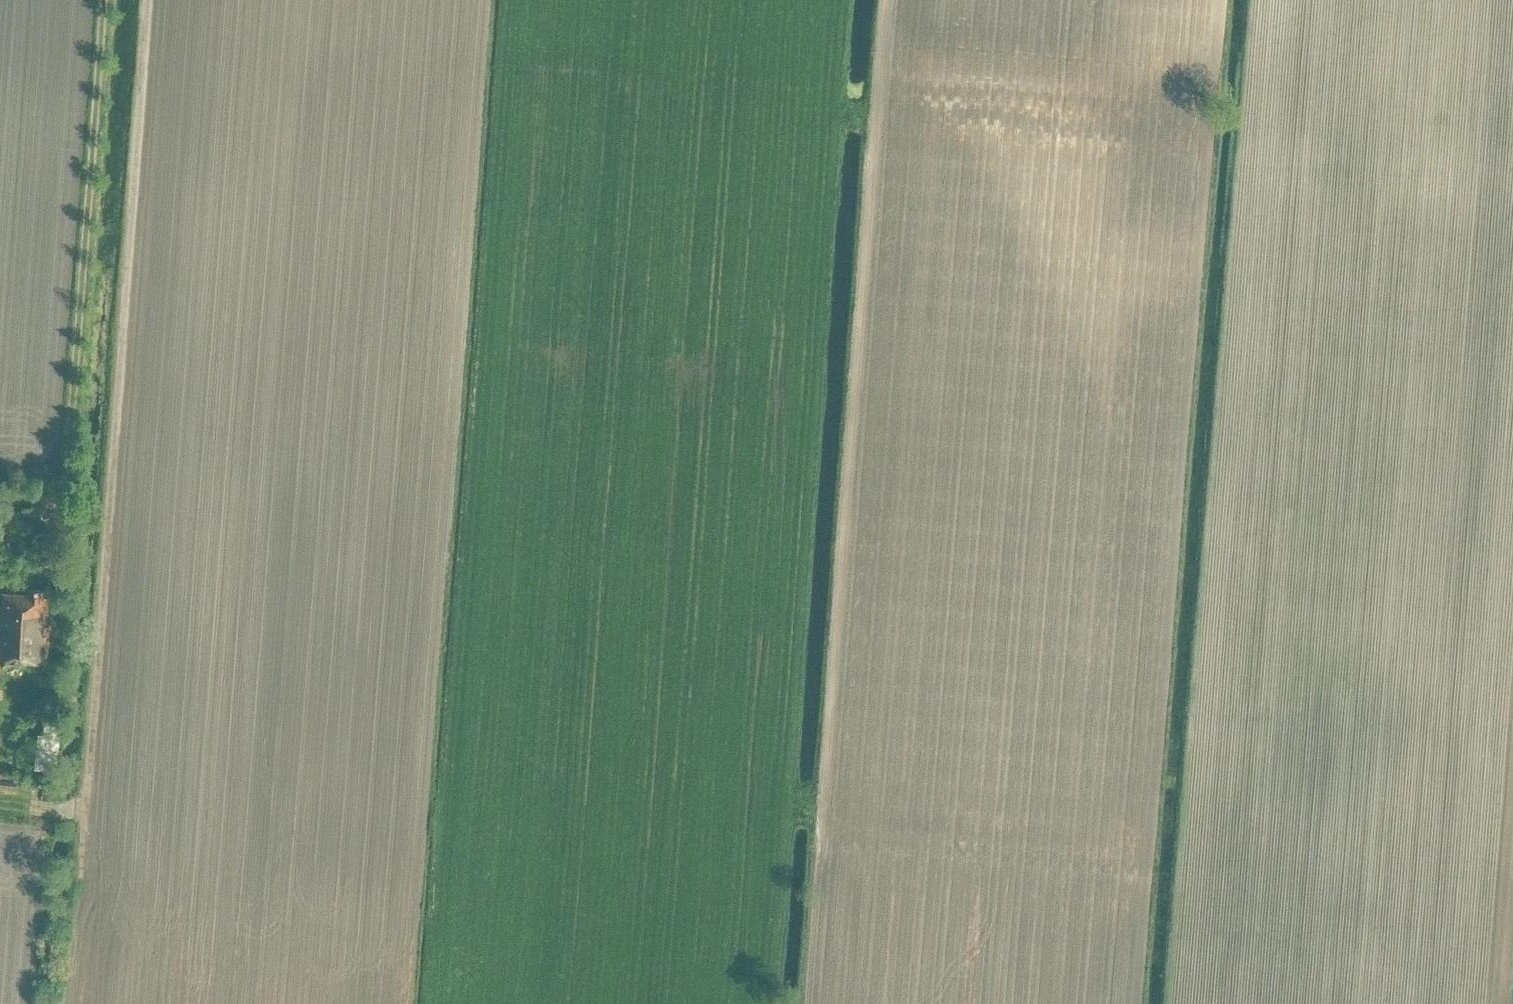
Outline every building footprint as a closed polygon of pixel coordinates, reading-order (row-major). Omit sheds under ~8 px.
[(42,664),(48,597),(44,597),(45,590),(28,589),(27,594),(3,593),(2,608),(0,607),(0,660),(42,664)] [(39,734),(37,762),(55,763),(57,735),(39,734)]
